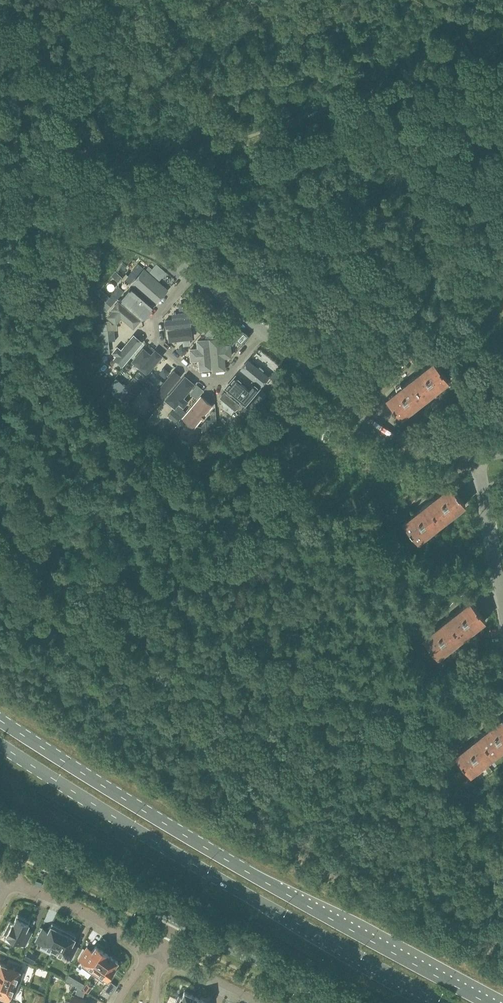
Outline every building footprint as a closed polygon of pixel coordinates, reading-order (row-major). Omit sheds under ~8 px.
[(143,268),(138,264),(125,279),(112,294),(110,297),(106,301),(102,298),(97,304),(106,311),(143,268)] [(167,292),(144,271),(132,285),(155,306),(167,292)] [(132,288),(125,295),(145,311),(151,304),(132,288)] [(100,289),(97,293),(102,298),(106,301),(110,297),(100,289)] [(118,301),(112,308),(116,312),(109,318),(116,323),(122,318),(135,328),(141,320),(118,301)] [(200,309),(201,311),(203,312),(205,310),(206,312),(211,305),(207,301),(203,306),(201,307),(200,309)] [(197,307),(192,312),(210,327),(204,334),(206,336),(205,337),(207,339),(208,337),(210,339),(212,336),(214,337),(218,333),(231,345),(236,340),(221,327),(225,323),(219,317),(215,322),(205,314),(203,312),(201,311),(200,309),(197,307)] [(165,322),(167,327),(192,323),(191,313),(173,316),(173,322),(165,322)] [(195,328),(201,333),(202,333),(207,327),(200,322),(195,328)] [(169,342),(194,338),(194,328),(168,330),(169,342)] [(107,331),(108,341),(99,342),(100,351),(106,351),(107,347),(110,347),(109,341),(115,340),(114,330),(107,331)] [(113,353),(117,357),(114,361),(123,368),(144,341),(135,335),(122,349),(119,347),(113,353)] [(233,358),(231,348),(223,347),(224,341),(209,340),(213,369),(226,369),(226,359),(233,358)] [(197,341),(197,348),(191,349),(191,362),(200,362),(199,370),(212,369),(208,341),(197,341)] [(124,368),(131,375),(151,352),(144,345),(124,368)] [(259,366),(255,372),(266,380),(273,371),(259,360),(256,364),(259,366)] [(449,380),(433,361),(385,398),(401,418),(449,380)] [(180,374),(172,368),(158,386),(153,393),(160,399),(180,374)] [(281,373),(276,369),(269,377),(274,382),(281,373)] [(138,380),(141,383),(150,390),(154,385),(146,378),(138,372),(134,377),(138,380)] [(185,375),(163,401),(173,408),(178,403),(187,409),(190,407),(186,398),(196,385),(185,375)] [(127,385),(126,386),(131,390),(132,388),(138,380),(134,377),(127,385)] [(236,377),(230,385),(247,400),(253,391),(236,377)] [(116,378),(107,388),(125,404),(126,403),(134,393),(131,390),(126,386),(127,385),(124,382),(123,384),(116,378)] [(249,379),(246,383),(256,390),(258,387),(249,379)] [(134,393),(126,403),(129,405),(138,394),(143,387),(138,382),(131,390),(134,393)] [(269,398),(264,394),(266,392),(261,387),(254,396),(255,396),(246,406),(245,406),(239,414),(248,421),(253,416),(249,412),(257,403),(261,407),(269,398)] [(212,407),(204,399),(186,421),(194,428),(212,407)] [(173,410),(182,417),(186,411),(178,405),(173,410)] [(176,422),(181,416),(172,410),(167,415),(176,422)] [(237,415),(233,420),(240,427),(245,421),(237,415)] [(218,439),(216,419),(211,419),(201,420),(203,443),(218,439)] [(201,439),(189,441),(190,451),(203,450),(201,439)] [(465,505),(449,485),(402,522),(418,542),(465,505)] [(422,639),(437,658),(485,620),(470,601),(422,639)] [(502,718),(454,755),(469,774),(502,748),(502,719),(502,718)] [(30,921),(18,914),(13,923),(10,921),(4,934),(25,944),(32,932),(26,929),(30,921)] [(42,928),(36,940),(54,949),(64,929),(52,922),(48,931),(42,928)] [(72,943),(76,935),(64,929),(54,949),(71,959),(78,946),(72,943)] [(95,970),(107,953),(96,945),(92,951),(87,947),(79,958),(95,970)] [(28,951),(25,957),(34,962),(37,956),(28,951)] [(107,953),(95,970),(109,980),(118,968),(114,966),(118,961),(107,953)] [(15,983),(22,964),(9,959),(7,965),(0,963),(0,977),(15,983)] [(8,1001),(15,983),(0,977),(0,998),(8,1001)] [(78,980),(75,985),(82,988),(84,984),(78,980)] [(83,989),(88,992),(91,987),(86,984),(83,989)] [(197,997),(185,991),(182,997),(178,996),(175,1002),(194,1002),(197,997)] [(38,993),(36,1001),(41,1002),(44,995),(38,993)] [(85,1000),(72,995),(69,1002),(84,1002),(85,1000)]
